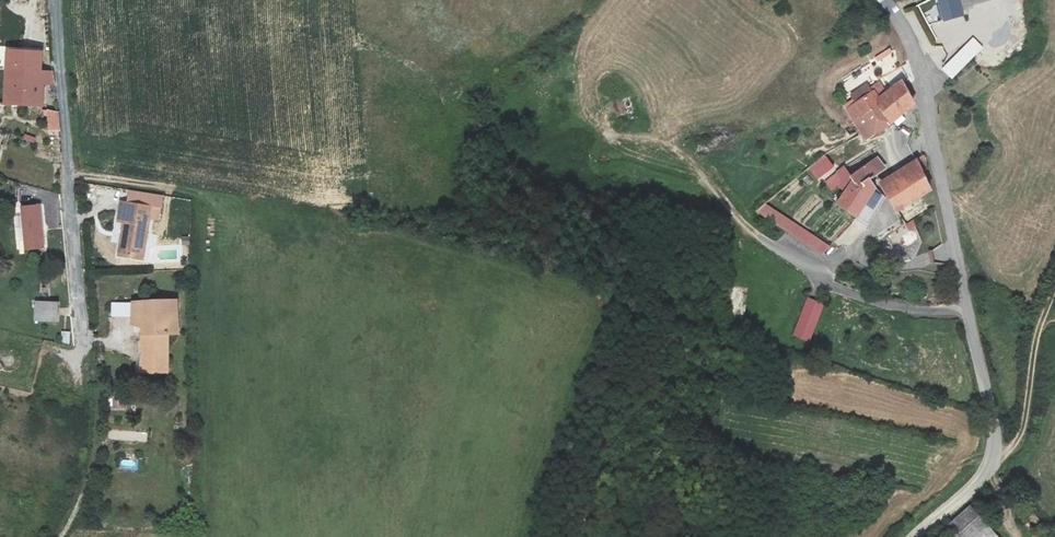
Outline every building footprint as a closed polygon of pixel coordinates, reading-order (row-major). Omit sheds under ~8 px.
[(944,20),(962,15),(961,13),(972,10),(971,5),(985,0),(939,0),(944,20)] [(913,10),(906,13),(915,32),(922,29),(913,10)] [(952,78),(982,47),(973,38),(943,69),(952,78)] [(39,88),(54,88),(55,71),(40,71),(40,50),(7,50),(6,102),(39,102),(39,88)] [(890,94),(877,103),(888,121),(901,111),(899,107),(910,100),(910,97),(909,94),(901,82),(901,81),(887,89),(890,94)] [(888,121),(877,103),(890,94),(887,89),(885,91),(879,82),(871,87),(868,82),(850,94),(853,100),(846,104),(867,139),(882,129),(880,126),(888,121)] [(49,131),(59,130),(57,109),(48,110),(49,131)] [(809,166),(817,178),(833,166),(825,155),(809,166)] [(898,207),(920,196),(930,190),(922,171),(928,165),(925,156),(917,159),(882,181),(898,207)] [(836,204),(857,218),(876,188),(869,179),(885,168),(878,157),(849,177),(843,167),(825,182),(831,190),(838,185),(844,192),(836,204)] [(880,193),(876,188),(857,218),(868,225),(886,197),(880,193)] [(927,210),(920,196),(898,207),(906,222),(927,210)] [(150,209),(120,204),(119,217),(124,218),(122,225),(118,257),(143,261),(150,209)] [(22,207),(26,250),(46,248),(41,205),(22,207)] [(822,252),(830,246),(765,205),(756,211),(822,252)] [(179,298),(136,298),(137,320),(145,320),(145,371),(169,371),(170,330),(180,331),(179,298)] [(793,336),(810,342),(824,306),(807,299),(793,336)] [(35,302),(35,321),(58,321),(58,303),(35,302)] [(69,345),(71,331),(61,330),(60,344),(69,345)] [(4,370),(8,372),(12,372),(16,371),(20,368),(21,366),(23,363),(23,360),(21,354),(19,351),(16,348),(12,347),(9,348),(2,350),(0,353),(0,373),(4,370)] [(121,461),(121,469),(134,469),(134,460),(121,461)] [(988,534),(971,513),(951,530),(948,530),(953,536),(984,536),(988,534)]
